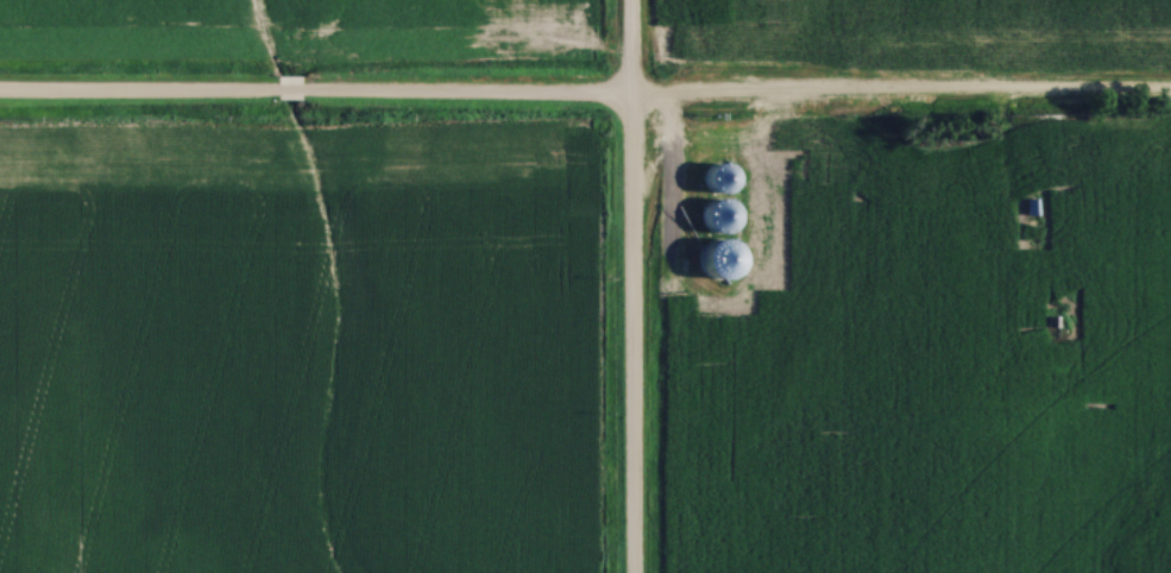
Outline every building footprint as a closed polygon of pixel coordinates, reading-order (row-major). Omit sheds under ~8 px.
[(719,165),(700,179),(712,196),(731,183),(719,165)]
